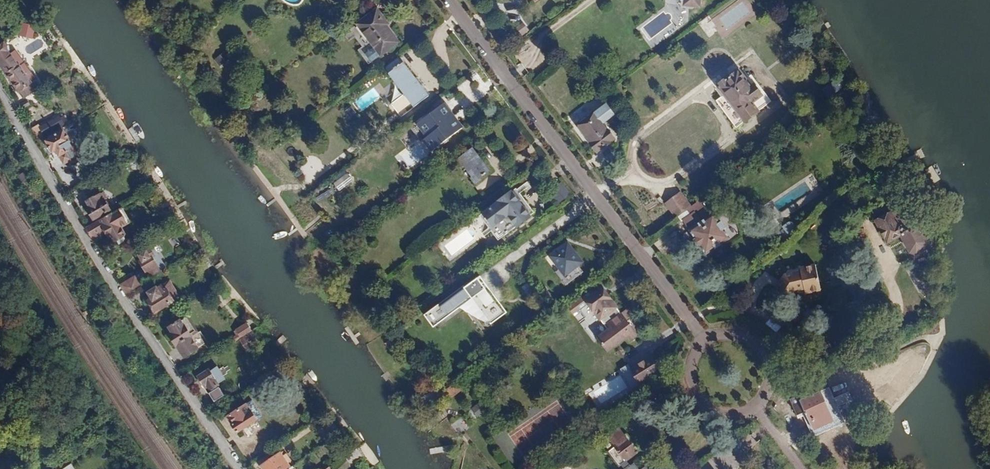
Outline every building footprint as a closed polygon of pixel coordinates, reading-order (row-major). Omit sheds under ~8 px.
[(695,0),(678,0),(677,8),(681,13),(687,14),(694,9),(695,0)] [(372,49),(371,49),(365,53),(372,63),(380,56),(397,44),(385,28),(387,26),(376,11),(357,26),(373,48),(372,49)] [(0,45),(0,64),(21,90),(26,86),(31,92),(42,84),(20,55),(15,59),(7,50),(7,46),(4,42),(0,45)] [(218,65),(229,58),(224,52),(214,59),(218,65)] [(430,96),(402,58),(386,70),(395,81),(398,78),(418,105),(430,96)] [(736,128),(773,100),(753,73),(746,79),(739,70),(720,84),(727,93),(716,101),(736,128)] [(426,132),(432,128),(444,144),(465,127),(448,104),(427,121),(425,119),(420,123),(426,132)] [(597,113),(580,125),(600,151),(616,138),(597,113)] [(270,115),(256,126),(263,134),(276,124),(270,115)] [(50,130),(52,134),(60,128),(57,124),(50,130)] [(50,136),(52,140),(48,142),(55,152),(58,150),(67,163),(71,161),(72,162),(74,163),(76,162),(78,161),(79,160),(80,158),(80,156),(79,154),(61,127),(60,128),(52,134),(50,136)] [(484,157),(479,151),(473,156),(475,158),(465,165),(477,181),(491,171),(482,158),(484,157)] [(477,181),(481,186),(496,175),(492,170),(491,171),(477,181)] [(349,173),(335,184),(341,191),(354,181),(349,173)] [(24,175),(19,178),(23,185),(28,181),(24,175)] [(92,220),(94,219),(96,223),(111,214),(108,210),(110,209),(95,186),(84,194),(88,201),(87,202),(91,208),(87,210),(92,220)] [(531,216),(513,192),(486,213),(496,226),(513,214),(520,225),(531,216)] [(682,192),(668,202),(678,216),(692,207),(682,192)] [(920,217),(914,206),(912,208),(909,203),(905,205),(902,198),(896,201),(899,208),(891,211),(890,209),(875,215),(885,237),(898,231),(905,249),(912,251),(922,247),(924,241),(915,219),(920,217)] [(93,239),(105,231),(113,243),(115,241),(118,246),(126,240),(123,237),(126,234),(121,227),(130,222),(121,208),(111,214),(96,223),(87,228),(93,239)] [(715,215),(691,230),(707,255),(731,240),(715,215)] [(583,261),(568,243),(552,256),(567,274),(583,261)] [(140,256),(143,261),(141,262),(152,280),(157,277),(162,274),(152,258),(155,256),(151,249),(140,256)] [(805,290),(803,289),(810,282),(814,288),(826,276),(807,259),(797,269),(800,273),(795,279),(792,277),(787,283),(786,298),(805,299),(805,290)] [(127,284),(122,287),(128,295),(142,286),(136,278),(134,279),(132,275),(124,279),(127,284)] [(152,280),(144,285),(155,301),(151,303),(158,314),(174,303),(167,292),(166,293),(162,286),(164,284),(165,281),(163,278),(160,276),(157,277),(152,280)] [(481,278),(429,317),(437,326),(474,298),(493,324),(508,313),(481,278)] [(608,299),(605,301),(602,297),(595,302),(620,335),(609,344),(619,357),(637,344),(640,347),(648,341),(639,328),(620,304),(615,308),(608,299)] [(198,332),(188,317),(170,329),(174,336),(171,337),(184,358),(198,349),(190,337),(198,332)] [(656,336),(646,323),(639,328),(648,341),(656,336)] [(648,361),(630,376),(640,388),(658,374),(648,361)] [(209,370),(198,377),(209,393),(219,386),(209,370)] [(847,422),(839,406),(847,403),(844,395),(836,398),(831,388),(802,401),(803,405),(800,406),(802,412),(806,411),(814,430),(824,425),(827,431),(847,422)] [(241,400),(230,407),(234,413),(246,406),(241,400)] [(234,413),(228,417),(237,431),(256,419),(247,405),(246,406),(234,413)] [(451,425),(459,436),(471,426),(462,415),(451,425)] [(629,442),(632,440),(626,434),(624,435),(620,429),(603,442),(624,468),(632,468),(637,466),(634,462),(631,465),(628,460),(637,452),(629,442)] [(289,468),(278,454),(262,465),(265,468),(289,468)]
